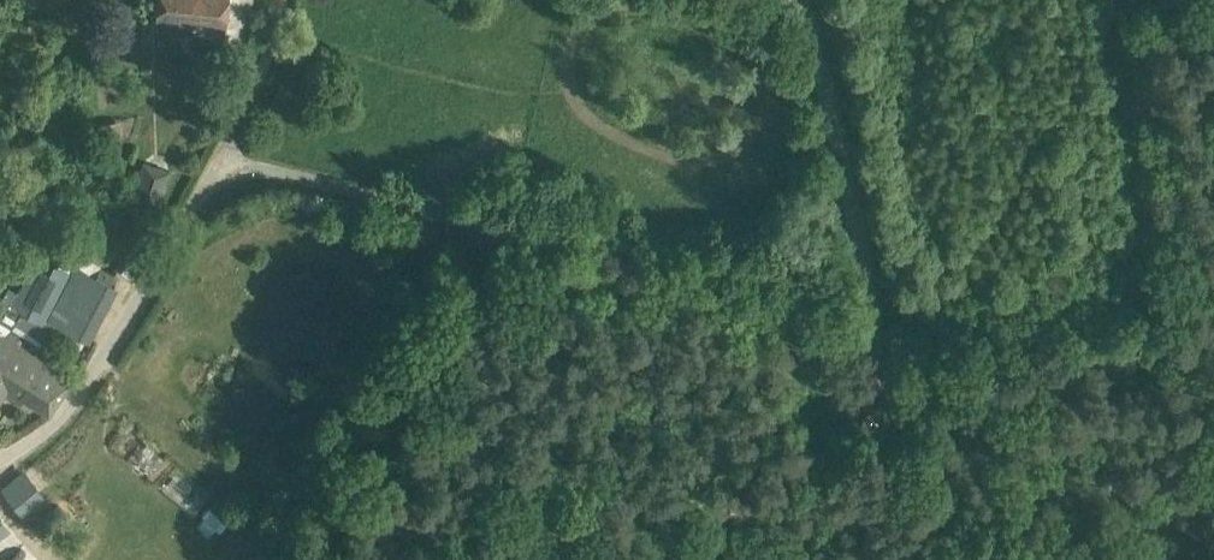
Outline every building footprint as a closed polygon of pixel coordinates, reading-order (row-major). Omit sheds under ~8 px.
[(156,21),(225,28),(224,49),(239,51),(240,39),(249,40),(252,0),(158,0),(156,21)] [(138,52),(139,28),(93,26),(92,50),(138,52)] [(172,171),(149,164),(144,162),(133,197),(161,206),(172,171)] [(115,275),(101,268),(97,276),(76,265),(71,274),(54,265),(50,273),(34,265),(13,305),(23,310),(5,337),(0,334),(0,400),(4,393),(10,397),(13,393),(17,395),(14,399),(20,403),(24,397),(49,413),(72,378),(28,351),(31,345),(37,349),(50,328),(63,334),(67,327),(87,338),(114,286),(110,284),(115,275)] [(48,504),(22,473),(5,487),(5,490),(15,503),(30,519),(48,504)]
